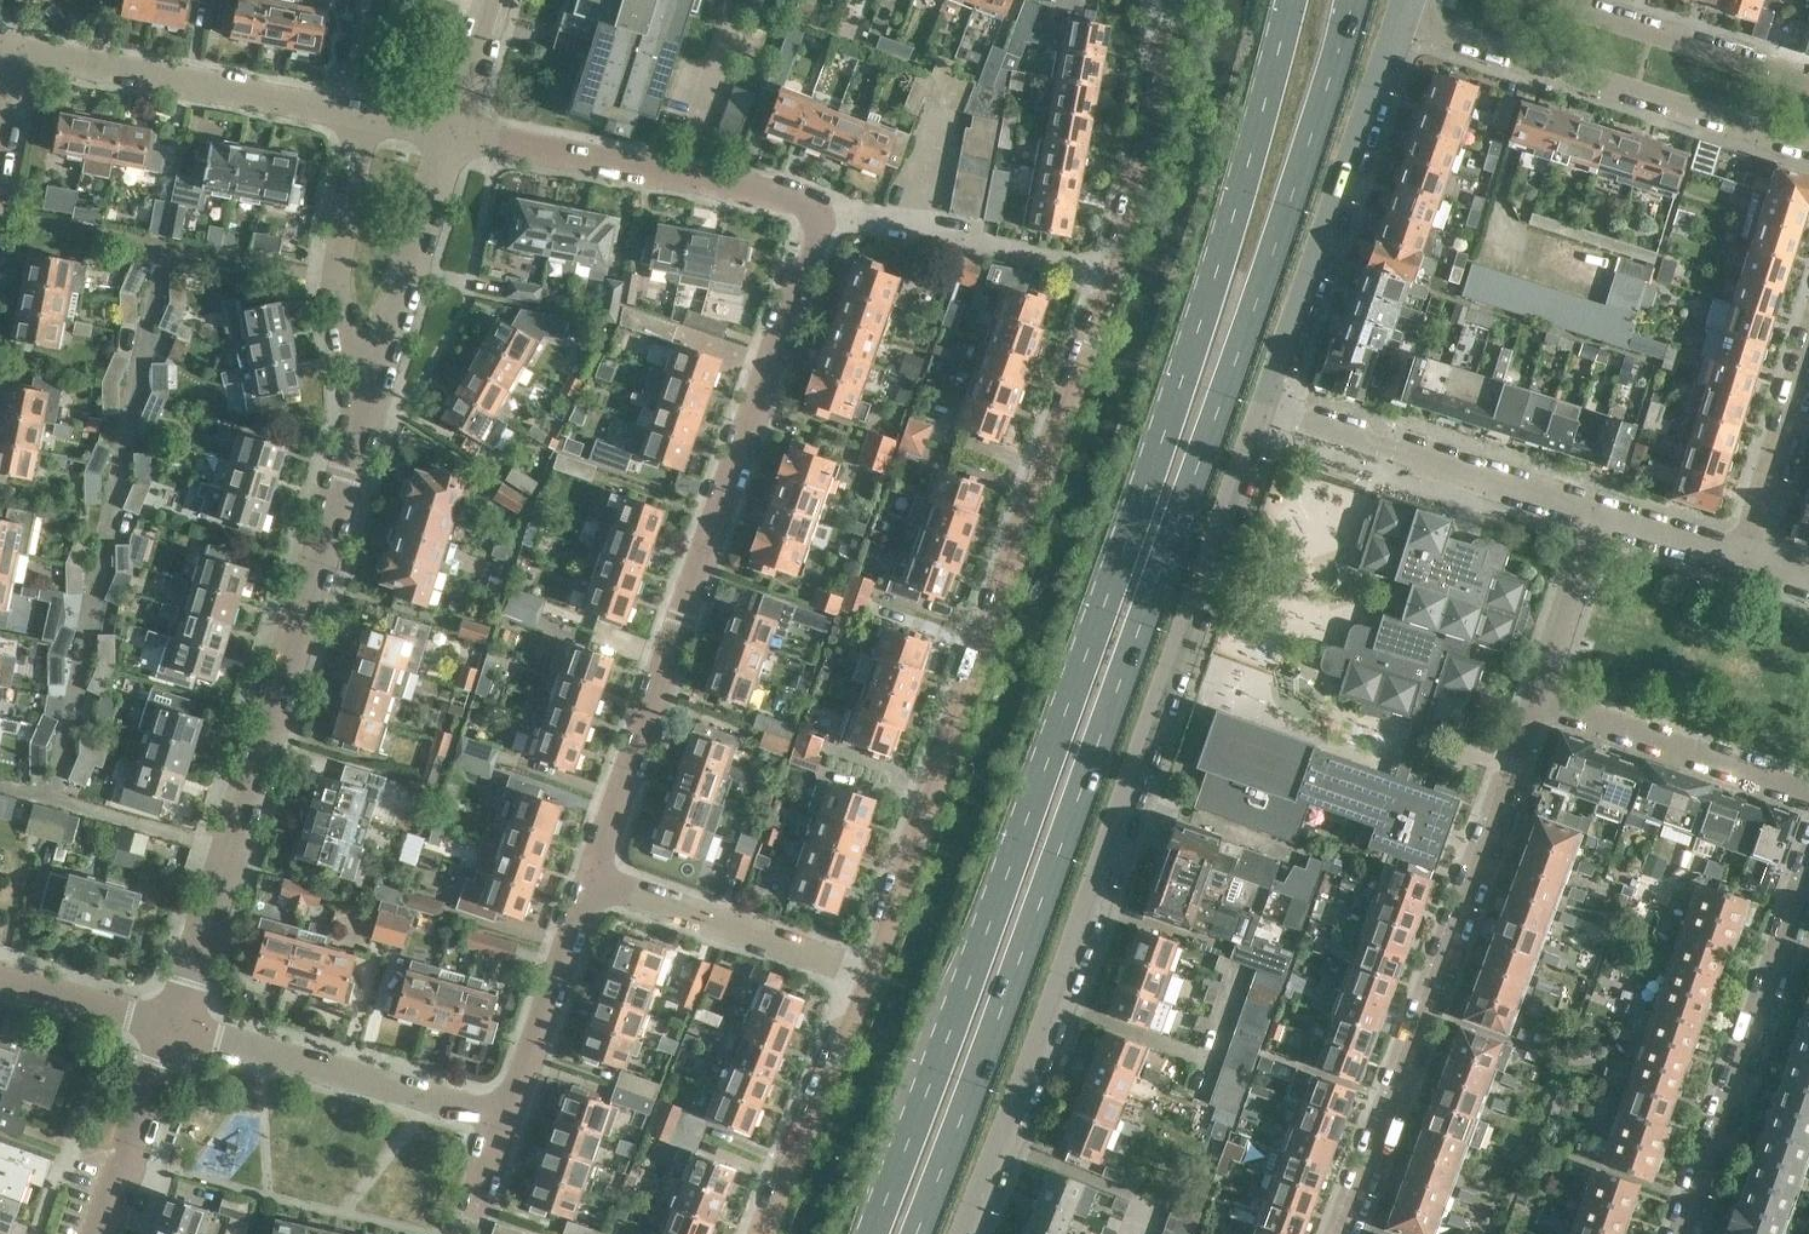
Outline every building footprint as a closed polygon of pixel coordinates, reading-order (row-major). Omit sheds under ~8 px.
[(122,15),(152,21),(156,0),(125,0),(122,15)] [(152,21),(168,24),(170,29),(177,31),(180,26),(184,27),(189,1),(200,2),(200,0),(156,0),(152,21)] [(232,36),(261,42),(269,0),(239,0),(238,7),(232,6),(226,35),(232,36)] [(261,42),(265,43),(265,46),(277,48),(277,45),(289,47),(297,4),(275,0),(269,0),(261,42)] [(297,4),(289,47),(319,53),(329,0),(298,0),(297,4)] [(684,27),(689,10),(697,12),(701,0),(570,0),(561,30),(594,40),(572,112),(607,122),(605,129),(628,136),(631,126),(634,127),(638,112),(656,118),(684,27)] [(808,21),(816,0),(800,0),(794,15),(808,21)] [(975,4),(1004,15),(1010,0),(977,0),(975,4)] [(1040,5),(1026,0),(1025,0),(1010,38),(1025,44),(1040,5)] [(1727,6),(1727,7),(1726,10),(1758,20),(1763,7),(1765,0),(1729,0),(1727,6)] [(1763,7),(1778,11),(1779,12),(1783,0),(1765,0),(1763,7)] [(1778,11),(1763,7),(1758,20),(1754,34),(1768,39),(1778,11)] [(840,19),(836,31),(836,32),(853,38),(858,26),(840,19)] [(1067,19),(1061,50),(1104,57),(1109,27),(1067,19)] [(792,21),(768,85),(782,90),(805,27),(792,21)] [(1801,50),(1808,52),(1808,21),(1803,40),(1803,41),(1801,50)] [(880,33),(880,34),(875,45),(892,52),(897,39),(880,33)] [(821,35),(817,46),(826,50),(830,38),(821,35)] [(1010,38),(1006,51),(1020,57),(1025,44),(1010,38)] [(912,45),(897,39),(892,52),(908,58),(912,45)] [(847,41),(846,42),(842,53),(859,59),(863,47),(847,41)] [(991,90),(1000,67),(1006,51),(993,46),(978,85),(991,90)] [(879,53),(863,47),(859,59),(875,65),(879,53)] [(1061,50),(1055,80),(1098,87),(1104,57),(1061,50)] [(937,55),(930,73),(934,74),(935,69),(945,73),(950,60),(937,55)] [(917,114),(922,103),(925,96),(934,74),(930,73),(919,69),(904,108),(917,114)] [(934,74),(925,96),(940,102),(950,74),(945,73),(935,69),(934,74)] [(1012,72),(1009,90),(1022,92),(1025,74),(1012,72)] [(1427,96),(1424,102),(1470,119),(1479,93),(1477,92),(1475,97),(1472,96),(1475,87),(1463,83),(1464,77),(1450,72),(1448,77),(1435,73),(1431,85),(1429,85),(1425,95),(1427,96)] [(950,74),(940,102),(953,106),(963,79),(950,74)] [(963,79),(953,106),(966,111),(976,84),(963,79)] [(1055,80),(1050,109),(1092,117),(1098,87),(1055,80)] [(976,84),(966,111),(974,114),(974,115),(997,119),(1002,94),(991,90),(978,85),(976,84)] [(734,85),(713,140),(733,148),(755,93),(734,85)] [(783,86),(766,130),(796,141),(813,97),(783,86)] [(1480,109),(1476,119),(1506,129),(1516,100),(1500,95),(1494,114),(1480,109)] [(813,97),(796,141),(824,152),(839,112),(840,108),(813,97)] [(1416,125),(1415,130),(1461,146),(1470,119),(1424,102),(1421,112),(1417,111),(1412,124),(1416,125)] [(1522,102),(1510,140),(1533,147),(1531,153),(1565,164),(1567,158),(1593,166),(1604,128),(1585,122),(1584,124),(1578,123),(1579,117),(1553,108),(1552,112),(1522,102)] [(1050,109),(1044,138),(1087,146),(1092,117),(1050,109)] [(75,116),(62,113),(54,152),(85,158),(92,119),(89,118),(90,114),(76,111),(75,116)] [(839,112),(824,152),(850,162),(866,122),(865,122),(839,112)] [(1004,112),(1001,130),(1014,133),(1017,114),(1004,112)] [(974,115),(971,128),(995,133),(997,119),(974,115)] [(866,122),(850,162),(880,174),(884,163),(897,168),(910,134),(880,123),(867,118),(865,122),(866,122)] [(92,119),(85,158),(114,163),(121,124),(92,119)] [(121,124),(114,163),(160,172),(165,149),(154,147),(157,133),(150,132),(150,130),(121,124)] [(966,127),(964,142),(992,146),(995,133),(971,128),(966,127)] [(1604,128),(1593,166),(1618,174),(1616,180),(1648,190),(1650,184),(1676,192),(1687,154),(1669,148),(1667,151),(1661,149),(1663,143),(1631,133),(1629,139),(1622,137),(1623,134),(1604,128)] [(998,146),(999,146),(1011,148),(1014,133),(1001,130),(998,146)] [(1406,153),(1405,158),(1452,174),(1461,146),(1415,130),(1411,140),(1408,138),(1403,152),(1406,153)] [(1044,138),(1038,168),(1081,175),(1087,146),(1044,138)] [(1492,139),(1487,154),(1498,157),(1502,142),(1492,139)] [(1699,139),(1691,168),(1713,175),(1722,146),(1699,139)] [(202,140),(199,160),(197,168),(195,167),(193,181),(176,177),(172,203),(166,236),(181,239),(187,206),(193,204),(198,201),(202,196),(203,188),(230,193),(238,146),(239,142),(224,140),(223,143),(202,140)] [(964,142),(961,156),(989,161),(992,146),(964,142)] [(238,146),(230,193),(259,198),(267,152),(268,148),(253,145),(252,149),(238,146)] [(267,152),(259,198),(299,205),(302,185),(294,183),(298,157),(295,157),(296,153),(282,150),(281,154),(267,152)] [(1498,157),(1487,154),(1483,168),(1493,172),(1498,157)] [(961,156),(958,169),(987,174),(989,161),(961,156)] [(1397,181),(1395,186),(1442,202),(1448,204),(1450,204),(1459,176),(1452,174),(1405,158),(1401,167),(1398,166),(1393,180),(1397,181)] [(1742,184),(1766,192),(1767,192),(1808,205),(1808,174),(1776,163),(1773,171),(1771,179),(1747,171),(1742,184)] [(993,168),(990,183),(1007,186),(1010,172),(993,168)] [(1038,168),(1033,197),(1076,204),(1081,175),(1038,168)] [(958,169),(956,183),(984,189),(987,174),(958,169)] [(1722,178),(1719,188),(1752,198),(1746,217),(1800,234),(1800,231),(1804,229),(1808,219),(1805,217),(1808,205),(1808,206),(1808,205),(1767,192),(1766,192),(1742,184),(1722,178)] [(956,183),(953,197),(981,202),(984,189),(956,183)] [(987,205),(984,218),(1000,221),(1002,208),(1003,208),(1007,186),(990,183),(986,205),(987,205)] [(78,190),(48,185),(44,208),(74,213),(78,190)] [(1387,209),(1386,213),(1433,228),(1439,211),(1445,213),(1448,204),(1442,202),(1395,186),(1392,195),(1388,194),(1384,208),(1387,209)] [(1475,194),(1470,209),(1481,213),(1485,198),(1475,194)] [(981,202),(953,197),(950,211),(979,217),(981,202)] [(1076,204),(1033,197),(1027,226),(1070,235),(1076,204)] [(171,201),(156,198),(149,234),(165,236),(171,203),(171,201)] [(509,247),(548,254),(557,207),(518,199),(517,202),(513,204),(511,214),(515,217),(509,247)] [(557,207),(548,254),(577,260),(586,212),(574,210),(575,205),(558,202),(557,207)] [(1481,213),(1470,209),(1465,224),(1476,228),(1481,213)] [(104,212),(92,210),(89,223),(101,225),(104,212)] [(1675,226),(1687,229),(1689,230),(1694,215),(1679,211),(1675,226)] [(586,212),(577,260),(591,262),(591,267),(589,278),(604,281),(605,270),(611,239),(615,240),(617,231),(615,231),(618,218),(586,212)] [(1548,217),(1532,212),(1529,223),(1544,228),(1548,217)] [(1378,236),(1377,239),(1424,256),(1431,258),(1440,231),(1433,228),(1386,213),(1383,223),(1378,222),(1374,235),(1378,236)] [(1563,222),(1548,217),(1544,228),(1560,233),(1563,222)] [(1800,234),(1746,217),(1740,235),(1752,239),(1749,248),(1791,262),(1795,249),(1799,249),(1802,238),(1799,235),(1800,234)] [(1579,227),(1563,222),(1560,233),(1575,238),(1579,227)] [(641,262),(650,264),(649,268),(668,272),(667,282),(671,288),(678,289),(681,274),(689,231),(659,225),(657,236),(646,234),(641,262)] [(1594,232),(1579,227),(1575,238),(1591,242),(1594,232)] [(224,229),(221,247),(236,249),(239,231),(224,229)] [(689,231),(681,274),(695,277),(694,285),(708,288),(709,280),(717,237),(689,231)] [(254,232),(251,248),(281,253),(283,237),(254,232)] [(1610,237),(1595,232),(1591,242),(1607,247),(1610,237)] [(717,237),(709,280),(732,284),(733,281),(740,282),(745,258),(749,259),(751,247),(747,247),(748,243),(717,237)] [(1626,242),(1610,237),(1607,247),(1622,252),(1626,242)] [(1377,239),(1367,268),(1410,282),(1411,280),(1415,281),(1424,256),(1377,239)] [(1732,256),(1736,244),(1724,241),(1721,253),(1732,256)] [(1641,246),(1626,242),(1622,252),(1638,257),(1641,246)] [(1657,251),(1641,246),(1638,257),(1653,262),(1657,251)] [(1749,248),(1740,276),(1782,289),(1783,287),(1786,286),(1790,276),(1787,273),(1791,262),(1749,248)] [(1457,250),(1453,265),(1464,269),(1468,254),(1457,250)] [(936,284),(936,285),(948,289),(952,280),(961,256),(945,251),(934,283),(936,284)] [(30,252),(24,282),(67,291),(73,260),(30,252)] [(1619,257),(1614,271),(1646,280),(1649,266),(1619,257)] [(1662,257),(1656,278),(1670,283),(1677,262),(1662,257)] [(850,273),(844,291),(890,307),(895,292),(899,293),(902,285),(904,280),(881,272),(883,265),(862,258),(860,264),(857,263),(853,274),(850,273)] [(981,263),(966,258),(957,282),(966,285),(967,284),(972,285),(981,263)] [(121,291),(121,292),(136,294),(147,269),(134,263),(121,291)] [(1001,291),(996,305),(993,313),(1036,329),(1046,301),(1043,301),(1045,295),(1029,290),(1027,295),(1024,294),(1032,271),(989,264),(982,284),(1001,291)] [(1486,269),(1471,264),(1461,295),(1476,300),(1486,269)] [(1464,269),(1453,265),(1448,280),(1459,283),(1464,269)] [(496,268),(494,277),(504,279),(506,270),(496,268)] [(1359,290),(1359,292),(1401,306),(1402,304),(1406,292),(1425,299),(1430,286),(1415,281),(1411,280),(1410,282),(1367,268),(1364,277),(1359,277),(1356,287),(1359,290)] [(1500,274),(1486,269),(1476,300),(1491,305),(1500,274)] [(623,281),(619,301),(635,304),(640,274),(624,271),(622,281),(623,281)] [(1605,304),(1638,315),(1641,305),(1647,283),(1647,281),(1645,281),(1614,271),(1605,304)] [(172,300),(186,303),(185,273),(171,273),(172,300)] [(1515,278),(1500,274),(1491,305),(1505,309),(1515,278)] [(1740,276),(1731,303),(1774,317),(1777,305),(1781,304),(1784,294),(1781,291),(1782,289),(1740,276)] [(1530,283),(1515,278),(1505,309),(1520,314),(1530,283)] [(608,279),(600,318),(615,321),(619,301),(623,281),(622,281),(608,279)] [(511,280),(509,295),(539,301),(542,286),(511,280)] [(24,282),(18,311),(73,320),(78,293),(67,291),(24,282)] [(1545,288),(1530,283),(1520,314),(1535,319),(1545,288)] [(1647,283),(1641,305),(1651,308),(1658,286),(1647,283)] [(1560,292),(1545,288),(1535,319),(1550,323),(1560,292)] [(841,308),(838,318),(881,334),(890,307),(844,291),(838,306),(841,308)] [(136,294),(121,292),(121,322),(137,322),(136,294)] [(1401,306),(1359,292),(1356,300),(1351,302),(1348,310),(1352,312),(1350,316),(1393,330),(1398,314),(1422,322),(1426,313),(1402,304),(1401,306)] [(1574,297),(1560,292),(1550,323),(1565,328),(1574,297)] [(557,294),(556,304),(555,309),(567,311),(569,297),(557,294)] [(1589,302),(1574,297),(1565,328),(1579,333),(1589,302)] [(1704,325),(1723,331),(1765,344),(1765,343),(1769,341),(1772,332),(1769,329),(1774,317),(1731,303),(1713,298),(1704,325)] [(965,304),(951,299),(943,321),(956,326),(965,304)] [(186,303),(172,300),(160,326),(187,338),(191,328),(178,322),(186,303)] [(242,308),(248,338),(290,330),(284,300),(242,308)] [(1604,306),(1589,302),(1579,333),(1594,337),(1604,306)] [(1463,323),(1468,308),(1459,305),(1454,321),(1463,323)] [(623,306),(620,324),(672,342),(678,325),(623,306)] [(1619,311),(1604,306),(1594,337),(1609,342),(1619,311)] [(978,321),(990,326),(985,342),(1031,358),(1032,356),(1036,355),(1038,346),(1036,343),(1041,330),(1036,329),(993,313),(976,307),(975,308),(982,311),(978,321)] [(1494,316),(1468,308),(1465,319),(1491,327),(1494,316)] [(688,310),(684,323),(697,328),(702,315),(688,310)] [(62,318),(18,311),(13,339),(16,340),(17,348),(30,350),(34,343),(56,348),(62,318)] [(1636,316),(1619,311),(1609,342),(1626,347),(1636,316)] [(702,315),(697,328),(723,337),(727,324),(702,315)] [(1343,324),(1339,338),(1375,349),(1383,352),(1388,339),(1390,339),(1390,338),(1400,342),(1402,333),(1393,330),(1350,316),(1348,324),(1343,324)] [(499,317),(484,343),(520,365),(535,338),(499,317)] [(830,328),(824,345),(871,362),(881,334),(838,318),(834,329),(830,328)] [(94,324),(77,320),(74,333),(91,336),(94,324)] [(1634,329),(1628,347),(1637,350),(1643,332),(1634,329)] [(290,330),(248,338),(242,339),(247,366),(254,365),(295,358),(290,330)] [(1723,331),(1714,359),(1756,372),(1760,361),(1764,359),(1766,351),(1764,348),(1765,344),(1723,331)] [(1403,332),(1400,342),(1383,395),(1409,403),(1424,357),(1424,358),(1424,356),(1430,340),(1403,332)] [(1573,343),(1547,334),(1543,346),(1569,354),(1573,343)] [(1325,361),(1367,374),(1370,364),(1375,349),(1339,338),(1334,336),(1325,361)] [(985,342),(975,369),(1022,385),(1025,374),(1029,373),(1032,364),(1030,361),(1031,358),(985,342)] [(1595,360),(1599,348),(1582,342),(1578,355),(1595,360)] [(476,356),(470,367),(506,388),(520,365),(484,343),(483,345),(478,345),(474,351),(476,356)] [(675,348),(668,370),(711,385),(720,358),(679,343),(677,348),(675,348)] [(936,343),(933,354),(951,360),(955,350),(936,343)] [(1661,366),(1662,367),(1671,370),(1678,347),(1668,343),(1661,366)] [(818,373),(859,387),(862,388),(871,362),(824,345),(819,361),(822,362),(818,373)] [(1476,373),(1462,417),(1487,425),(1501,381),(1511,350),(1502,347),(1492,378),(1476,373)] [(1605,364),(1609,351),(1599,348),(1595,360),(1605,364)] [(898,371),(918,378),(925,356),(905,350),(898,371)] [(115,352),(103,379),(118,382),(129,358),(115,352)] [(1424,357),(1409,403),(1424,408),(1425,406),(1436,409),(1450,365),(1424,356),(1424,358),(1424,357)] [(1627,385),(1635,359),(1625,356),(1617,382),(1627,385)] [(254,365),(247,366),(222,371),(224,385),(240,382),(246,411),(286,404),(285,396),(300,393),(299,388),(301,388),(295,358),(254,365)] [(1706,385),(1705,386),(1747,400),(1748,398),(1752,396),(1755,387),(1752,384),(1756,372),(1714,359),(1706,385)] [(1364,392),(1370,375),(1367,374),(1325,361),(1316,385),(1357,398),(1359,390),(1364,392)] [(153,363),(154,390),(168,394),(167,363),(153,363)] [(600,363),(596,377),(611,382),(616,368),(600,363)] [(574,364),(564,384),(577,390),(583,380),(582,380),(587,371),(574,364)] [(1370,375),(1377,378),(1383,380),(1386,373),(1377,370),(1378,367),(1370,364),(1367,374),(1370,375)] [(1450,365),(1436,409),(1462,417),(1476,373),(1450,365)] [(470,367),(456,392),(492,413),(497,416),(505,404),(499,401),(506,388),(470,367)] [(965,394),(964,396),(1010,413),(1012,414),(1015,403),(1020,400),(1023,391),(1020,389),(1022,385),(975,369),(967,395),(965,394)] [(668,370),(658,397),(701,413),(711,385),(668,370)] [(859,387),(818,373),(813,371),(807,391),(811,392),(806,408),(826,416),(829,409),(865,421),(872,403),(856,397),(859,387)] [(0,406),(0,411),(42,420),(53,422),(62,381),(36,376),(33,388),(5,382),(0,406)] [(1381,387),(1384,380),(1383,380),(1377,378),(1375,385),(1381,387)] [(118,382),(103,379),(103,381),(104,412),(119,412),(118,383),(118,382)] [(1501,381),(1487,425),(1515,434),(1529,390),(1501,381)] [(1684,410),(1696,414),(1739,427),(1742,417),(1746,415),(1749,407),(1746,404),(1747,400),(1705,386),(1706,385),(1693,382),(1687,401),(1684,410)] [(577,390),(564,384),(560,390),(574,398),(577,390)] [(644,405),(648,394),(632,388),(627,399),(644,405)] [(168,394),(154,390),(154,392),(142,416),(155,423),(168,395),(168,394)] [(1529,390),(1515,434),(1541,442),(1555,398),(1529,390)] [(1654,390),(1651,400),(1665,404),(1668,394),(1654,390)] [(447,400),(449,405),(442,419),(481,442),(491,426),(497,429),(503,419),(497,416),(492,413),(456,392),(456,393),(451,393),(447,400)] [(964,396),(957,415),(959,416),(956,424),(979,433),(978,437),(993,443),(995,439),(997,439),(1001,430),(1004,431),(1010,413),(964,396)] [(658,397),(648,426),(691,441),(701,413),(658,397)] [(1555,398),(1541,442),(1568,451),(1582,407),(1555,398)] [(1651,400),(1642,428),(1667,436),(1671,420),(1662,417),(1666,404),(1665,404),(1651,400)] [(1582,407),(1568,451),(1578,454),(1577,457),(1593,462),(1607,416),(1607,415),(1582,407)] [(36,448),(42,420),(0,411),(0,441),(36,448)] [(87,428),(101,431),(103,417),(89,414),(87,428)] [(1696,414),(1688,442),(1730,455),(1731,453),(1734,452),(1737,443),(1734,441),(1739,427),(1696,414)] [(1607,416),(1593,462),(1619,470),(1633,423),(1607,415),(1607,416)] [(910,417),(904,432),(926,440),(931,424),(910,417)] [(681,470),(691,441),(648,426),(648,427),(632,421),(622,448),(595,439),(589,458),(627,472),(633,452),(640,455),(644,456),(642,460),(657,465),(659,462),(681,470)] [(71,425),(54,422),(52,434),(68,438),(71,425)] [(231,460),(236,461),(277,474),(286,445),(239,431),(213,423),(210,434),(236,443),(231,460)] [(542,443),(553,448),(558,436),(547,433),(530,423),(524,433),(542,443)] [(869,431),(864,447),(892,457),(898,440),(877,433),(877,434),(869,431)] [(899,449),(921,455),(926,440),(904,432),(899,449)] [(566,437),(562,448),(578,454),(582,443),(566,437)] [(778,474),(782,475),(826,491),(831,476),(836,477),(844,480),(849,468),(840,464),(840,463),(813,454),(816,448),(795,440),(789,456),(784,455),(778,474)] [(0,441),(0,480),(4,481),(8,474),(30,479),(36,448),(0,441)] [(97,442),(85,470),(101,473),(112,448),(97,442)] [(1660,448),(1655,461),(1658,462),(1679,469),(1721,483),(1725,471),(1728,469),(1731,462),(1729,459),(1730,455),(1688,442),(1683,455),(1660,448)] [(1634,455),(1647,459),(1651,459),(1653,451),(1637,446),(1634,455)] [(864,447),(859,462),(866,465),(866,466),(885,473),(886,473),(892,457),(864,447)] [(66,454),(49,451),(47,463),(64,467),(66,454)] [(592,481),(597,466),(558,452),(553,467),(592,481)] [(135,454),(136,480),(150,484),(149,453),(135,454)] [(216,471),(212,484),(268,502),(277,474),(221,457),(208,453),(208,456),(216,471)] [(1642,458),(1634,455),(1624,483),(1632,486),(1642,458)] [(1655,461),(1651,459),(1647,459),(1644,470),(1675,481),(1670,497),(1713,511),(1714,508),(1717,508),(1720,498),(1718,495),(1722,483),(1721,483),(1679,469),(1658,462),(1655,461)] [(513,467),(506,479),(531,495),(539,482),(513,467)] [(404,496),(408,497),(455,512),(465,477),(436,468),(434,475),(416,469),(412,480),(405,480),(402,491),(404,496)] [(929,479),(934,481),(928,497),(975,514),(982,495),(978,494),(981,485),(973,482),(975,477),(964,473),(962,478),(933,468),(931,474),(929,479)] [(101,473),(85,470),(85,471),(86,502),(101,502),(100,473),(101,473)] [(776,485),(770,502),(816,519),(826,491),(782,475),(778,486),(776,485)] [(150,484),(136,480),(136,481),(125,507),(137,513),(150,485),(150,484)] [(209,496),(204,513),(242,525),(259,530),(268,502),(202,481),(198,493),(209,496)] [(526,498),(504,484),(496,497),(518,510),(526,498)] [(617,505),(611,522),(653,536),(657,538),(662,524),(658,523),(663,510),(612,492),(608,502),(617,505)] [(394,521),(397,525),(446,540),(455,512),(408,497),(404,507),(402,507),(398,509),(394,521)] [(928,500),(919,526),(967,542),(967,540),(972,538),(975,530),(972,527),(976,515),(975,514),(928,497),(927,500),(928,500)] [(1319,662),(1319,664),(1319,666),(1320,667),(1321,669),(1322,670),(1323,672),(1325,672),(1327,673),(1343,678),(1338,695),(1355,701),(1355,702),(1355,704),(1355,706),(1355,707),(1356,709),(1357,710),(1359,711),(1360,712),(1362,712),(1380,718),(1381,718),(1383,718),(1385,718),(1386,718),(1388,717),(1389,716),(1390,715),(1391,714),(1392,712),(1413,718),(1425,722),(1461,734),(1466,716),(1468,717),(1470,717),(1471,716),(1473,716),(1474,715),(1475,714),(1477,713),(1477,711),(1478,710),(1483,692),(1484,690),(1484,688),(1484,687),(1484,685),(1483,684),(1482,682),(1481,681),(1479,680),(1478,680),(1483,662),(1466,657),(1470,642),(1505,652),(1511,635),(1512,635),(1514,635),(1516,635),(1517,634),(1519,634),(1520,632),(1521,631),(1522,630),(1522,628),(1528,610),(1528,608),(1528,607),(1528,605),(1528,603),(1527,602),(1526,601),(1525,600),(1523,599),(1522,598),(1527,581),(1501,573),(1506,556),(1507,554),(1507,553),(1507,551),(1506,549),(1506,548),(1505,546),(1503,545),(1502,544),(1499,543),(1483,538),(1481,538),(1479,538),(1478,538),(1476,538),(1474,539),(1473,540),(1472,541),(1471,542),(1470,544),(1446,536),(1451,519),(1448,518),(1381,497),(1380,497),(1375,514),(1373,514),(1371,514),(1370,514),(1368,515),(1366,516),(1365,517),(1364,518),(1363,520),(1363,521),(1357,539),(1357,540),(1357,542),(1357,544),(1357,546),(1358,547),(1359,548),(1360,550),(1362,551),(1363,551),(1358,569),(1410,585),(1400,617),(1382,612),(1377,629),(1359,624),(1357,623),(1355,624),(1353,624),(1352,625),(1351,626),(1349,628),(1349,629),(1348,631),(1345,640),(1360,644),(1357,653),(1343,648),(1335,646),(1333,645),(1332,645),(1330,645),(1328,646),(1326,646),(1325,647),(1324,649),(1323,650),(1322,653),(1320,660),(1319,662)] [(767,520),(763,530),(807,545),(816,519),(770,502),(764,518),(767,520)] [(530,507),(525,523),(536,527),(541,511),(530,507)] [(15,551),(27,553),(35,513),(10,508),(7,519),(0,518),(0,548),(15,551)] [(1793,537),(1808,542),(1808,515),(1801,513),(1793,537)] [(869,524),(852,518),(849,529),(865,535),(869,524)] [(613,536),(608,551),(644,564),(648,565),(652,551),(649,550),(653,536),(611,522),(607,534),(613,536)] [(525,523),(519,539),(531,543),(536,527),(525,523)] [(393,543),(390,553),(437,568),(456,574),(459,562),(453,560),(458,544),(446,540),(397,525),(392,527),(389,538),(391,542),(393,543)] [(910,551),(909,553),(956,570),(957,570),(961,558),(966,557),(969,548),(966,545),(967,542),(919,526),(910,551)] [(807,545),(763,530),(759,529),(752,547),(757,549),(751,565),(772,573),(774,566),(801,575),(803,568),(804,568),(806,562),(802,561),(807,545)] [(870,530),(867,539),(881,544),(884,535),(870,530)] [(129,540),(129,543),(129,544),(132,544),(133,561),(140,564),(149,538),(132,532),(129,540)] [(79,533),(67,561),(82,564),(93,539),(79,533)] [(494,542),(490,554),(506,559),(509,547),(494,542)] [(117,544),(117,571),(133,574),(132,544),(117,544)] [(857,551),(840,545),(836,555),(853,561),(857,551)] [(208,546),(197,582),(239,595),(248,567),(221,559),(223,551),(208,546)] [(0,548),(0,578),(10,580),(15,551),(0,548)] [(599,579),(635,591),(638,593),(643,579),(639,578),(644,564),(608,551),(607,552),(602,550),(598,562),(604,565),(599,579)] [(437,568),(390,553),(387,552),(382,555),(378,566),(381,570),(384,572),(382,581),(399,588),(397,594),(426,603),(437,568)] [(904,552),(898,573),(899,573),(896,580),(924,590),(922,595),(933,599),(935,594),(943,597),(946,588),(950,589),(956,570),(909,553),(909,554),(904,552)] [(82,564),(67,561),(67,562),(67,593),(82,593),(82,565),(82,564)] [(133,574),(117,571),(117,573),(106,599),(120,605),(133,576),(133,574)] [(503,577),(487,572),(484,583),(500,588),(503,577)] [(851,572),(846,588),(870,596),(876,581),(868,578),(851,572)] [(186,592),(190,579),(173,574),(169,586),(186,592)] [(576,585),(588,590),(582,606),(601,613),(599,619),(622,627),(625,619),(629,620),(633,606),(630,605),(635,591),(599,579),(593,577),(592,579),(580,574),(576,585)] [(0,578),(0,609),(4,610),(10,580),(0,578)] [(37,585),(20,582),(18,594),(34,598),(37,585)] [(197,582),(189,609),(231,622),(239,595),(197,582)] [(509,586),(504,600),(542,614),(547,599),(509,586)] [(841,605),(842,605),(854,610),(855,609),(865,612),(866,609),(868,610),(872,600),(869,599),(870,596),(846,588),(843,596),(844,597),(841,605)] [(818,589),(812,604),(820,607),(820,608),(838,615),(842,605),(841,605),(844,597),(843,596),(826,591),(825,592),(818,589)] [(730,619),(726,632),(728,633),(767,646),(772,632),(789,638),(795,621),(817,629),(822,614),(767,595),(761,614),(738,606),(733,619),(730,619)] [(504,600),(499,615),(537,629),(542,614),(504,600)] [(177,619),(181,607),(165,601),(161,614),(177,619)] [(189,609),(179,638),(222,651),(231,622),(189,609)] [(363,642),(359,654),(399,667),(404,668),(404,669),(416,673),(425,643),(431,625),(390,613),(384,631),(368,626),(367,629),(364,628),(360,641),(363,642)] [(464,619),(459,634),(484,642),(488,627),(464,619)] [(54,641),(61,624),(49,622),(45,640),(54,641)] [(860,648),(874,654),(920,671),(927,652),(924,651),(927,642),(919,639),(921,634),(910,630),(908,635),(869,622),(860,648)] [(54,641),(49,652),(65,654),(76,630),(62,624),(61,624),(54,641)] [(222,651),(179,638),(148,628),(145,638),(166,645),(156,675),(192,686),(195,674),(213,680),(222,651)] [(716,659),(718,660),(757,674),(762,659),(765,660),(769,648),(767,647),(767,646),(728,633),(723,647),(721,646),(716,659)] [(99,634),(99,661),(114,664),(114,634),(99,634)] [(570,657),(564,674),(600,686),(602,683),(605,684),(610,671),(606,669),(610,657),(569,644),(565,655),(570,657)] [(860,660),(863,650),(850,645),(846,655),(860,660)] [(4,684),(11,686),(17,655),(0,652),(0,684),(4,684)] [(49,653),(48,683),(64,683),(64,655),(65,654),(49,652),(49,653)] [(359,654),(350,681),(390,694),(399,667),(359,654)] [(864,682),(866,683),(912,699),(913,696),(918,695),(921,686),(917,683),(922,671),(920,671),(874,654),(872,657),(864,682)] [(486,659),(481,675),(492,679),(497,663),(486,659)] [(757,674),(718,660),(713,674),(711,673),(706,686),(709,687),(708,690),(744,704),(746,697),(749,698),(753,687),(755,688),(759,676),(757,675),(757,674)] [(114,664),(99,661),(99,662),(87,688),(102,694),(114,666),(114,664)] [(793,686),(807,691),(814,672),(800,667),(793,686)] [(561,684),(555,701),(591,713),(592,711),(596,712),(600,698),(597,697),(600,686),(564,674),(559,672),(556,683),(561,684)] [(481,675),(476,692),(487,695),(492,679),(481,675)] [(459,686),(469,689),(472,680),(461,677),(459,686)] [(350,681),(342,709),(382,721),(390,694),(350,681)] [(854,710),(900,727),(902,727),(906,715),(911,713),(914,705),(911,702),(912,699),(866,683),(864,682),(854,710)] [(829,687),(818,683),(814,696),(824,700),(829,687)] [(148,703),(140,728),(151,732),(193,745),(201,717),(187,713),(192,699),(168,692),(153,687),(148,703)] [(540,727),(545,728),(582,741),(583,738),(586,739),(591,726),(587,724),(591,713),(555,701),(550,699),(546,711),(541,709),(535,725),(540,727)] [(445,701),(442,711),(458,716),(461,706),(445,701)] [(387,723),(382,721),(342,709),(341,711),(335,712),(333,720),(337,724),(333,737),(349,742),(347,747),(357,751),(359,745),(378,751),(387,723)] [(850,709),(843,730),(841,737),(869,747),(867,752),(877,755),(879,751),(888,753),(891,744),(894,745),(900,727),(854,710),(850,709)] [(1313,744),(1215,709),(1195,767),(1206,771),(1193,806),(1295,843),(1308,803),(1373,826),(1366,846),(1433,869),(1458,799),(1406,780),(1425,722),(1413,718),(1394,776),(1312,747),(1313,744)] [(30,741),(30,742),(46,745),(57,719),(43,713),(30,741)] [(758,713),(754,727),(764,730),(791,739),(796,726),(758,713)] [(81,724),(81,752),(96,755),(96,746),(104,749),(107,736),(95,733),(95,724),(81,724)] [(582,741),(545,728),(540,727),(537,737),(531,736),(525,753),(572,769),(573,766),(577,767),(581,753),(578,752),(582,741)] [(437,728),(434,738),(450,743),(453,733),(437,728)] [(764,730),(759,745),(786,754),(791,739),(764,730)] [(799,730),(794,746),(817,754),(822,739),(799,730)] [(151,732),(142,760),(184,773),(193,745),(151,732)] [(693,732),(684,759),(724,774),(732,777),(748,783),(753,771),(738,765),(737,766),(727,763),(731,752),(730,751),(732,745),(693,732)] [(1530,797),(1538,800),(1533,814),(1538,816),(1559,823),(1563,810),(1564,810),(1567,802),(1570,794),(1588,742),(1561,733),(1544,782),(1536,780),(1530,797)] [(462,734),(457,750),(495,763),(500,748),(462,734)] [(431,752),(445,757),(450,743),(434,738),(429,751),(431,752)] [(46,745),(30,742),(31,773),(46,773),(45,745),(46,745)] [(1588,742),(1570,794),(1596,803),(1613,758),(1605,755),(1605,753),(1588,748),(1590,743),(1588,742)] [(96,755),(81,752),(80,752),(69,778),(84,784),(94,764),(98,765),(104,749),(96,746),(96,755)] [(794,746),(789,760),(790,760),(808,767),(815,769),(820,755),(817,754),(794,746)] [(457,750),(452,765),(490,778),(495,763),(457,750)] [(431,752),(422,782),(435,786),(445,757),(431,752)] [(134,757),(120,803),(158,815),(164,798),(175,802),(184,773),(142,760),(134,757)] [(1613,758),(1596,803),(1592,812),(1620,823),(1625,810),(1641,765),(1623,759),(1622,761),(1613,758)] [(684,759),(674,787),(714,801),(724,774),(684,759)] [(322,774),(313,801),(367,818),(371,804),(375,805),(380,788),(383,776),(341,762),(336,779),(322,774)] [(1625,823),(1642,829),(1646,818),(1662,824),(1680,775),(1646,763),(1631,806),(1625,823)] [(1680,775),(1662,824),(1686,832),(1688,825),(1694,827),(1709,784),(1680,775)] [(555,817),(559,805),(536,797),(540,787),(512,778),(499,817),(508,820),(549,834),(550,831),(554,832),(559,819),(555,817)] [(805,809),(817,812),(818,811),(863,827),(867,816),(870,814),(873,804),(872,802),(873,799),(871,798),(873,794),(858,789),(856,793),(830,785),(815,780),(805,809)] [(674,787),(664,815),(714,832),(723,804),(714,801),(674,787)] [(1719,857),(1722,847),(1738,802),(1730,799),(1730,797),(1712,791),(1696,837),(1692,848),(1719,857)] [(9,818),(15,797),(0,793),(0,816),(9,818)] [(776,799),(772,812),(777,814),(782,801),(776,799)] [(305,828),(352,842),(358,844),(367,818),(313,801),(305,828)] [(52,807),(34,802),(26,832),(43,837),(52,807)] [(1722,847),(1748,855),(1748,856),(1766,805),(1766,804),(1764,809),(1748,803),(1747,805),(1738,802),(1722,847)] [(1737,885),(1738,885),(1763,894),(1772,870),(1781,873),(1784,865),(1776,862),(1793,815),(1766,805),(1748,856),(1748,855),(1743,869),(1737,885)] [(69,812),(52,807),(43,837),(61,842),(64,832),(78,836),(83,816),(69,812)] [(439,809),(434,825),(446,828),(451,812),(439,809)] [(1559,823),(1580,831),(1585,832),(1590,817),(1582,814),(1581,817),(1563,810),(1559,823)] [(867,828),(863,827),(818,811),(817,812),(808,839),(857,856),(861,844),(865,842),(868,834),(866,830),(867,828)] [(772,812),(767,825),(779,829),(784,830),(788,822),(778,818),(779,815),(777,814),(772,812)] [(704,829),(664,815),(652,850),(670,857),(673,849),(693,856),(696,850),(697,850),(704,829)] [(1528,841),(1571,857),(1580,831),(1559,823),(1538,816),(1533,829),(1530,830),(1528,836),(1529,838),(1528,841)] [(509,832),(503,849),(540,861),(541,858),(544,860),(549,846),(545,845),(549,834),(508,820),(504,831),(509,832)] [(1175,822),(1164,852),(1166,853),(1211,868),(1225,873),(1235,877),(1269,888),(1278,891),(1292,896),(1310,902),(1320,870),(1323,861),(1309,856),(1305,868),(1294,864),(1284,882),(1273,878),(1278,862),(1276,861),(1277,858),(1248,848),(1220,838),(1186,826),(1175,822)] [(434,825),(429,841),(441,844),(446,828),(434,825)] [(767,825),(762,841),(774,845),(779,829),(767,825)] [(150,835),(120,827),(114,847),(145,855),(150,835)] [(352,842),(305,828),(296,856),(298,856),(296,861),(321,869),(322,864),(337,869),(341,855),(347,857),(352,842)] [(1322,851),(1329,832),(1318,828),(1311,847),(1322,851)] [(742,830),(738,841),(755,846),(759,836),(742,830)] [(1596,836),(1588,833),(1584,843),(1596,848),(1598,843),(1596,836)] [(1612,842),(1596,836),(1598,843),(1596,848),(1608,852),(1612,842)] [(808,839),(798,866),(844,883),(847,883),(848,882),(852,880),(855,870),(853,867),(857,856),(808,839)] [(500,859),(494,876),(530,889),(531,886),(535,887),(540,873),(536,872),(540,861),(503,849),(498,847),(482,841),(479,851),(500,859)] [(738,841),(735,850),(752,856),(755,847),(738,841)] [(1561,882),(1571,857),(1528,841),(1523,855),(1521,855),(1518,860),(1520,864),(1519,867),(1561,882)] [(728,873),(729,873),(744,878),(747,869),(752,856),(735,850),(728,873)] [(759,852),(755,863),(766,867),(770,856),(759,852)] [(1166,853),(1156,879),(1201,895),(1226,904),(1260,915),(1266,896),(1269,888),(1235,877),(1225,873),(1211,868),(1166,853)] [(1643,874),(1658,879),(1666,858),(1651,853),(1643,874)] [(1323,861),(1320,870),(1338,876),(1343,861),(1327,855),(1325,860),(1324,859),(1323,861)] [(1704,873),(1712,876),(1717,863),(1709,860),(1704,873)] [(1580,861),(1576,871),(1592,877),(1596,867),(1580,861)] [(1364,873),(1360,883),(1376,889),(1422,905),(1426,894),(1428,895),(1433,883),(1430,882),(1432,879),(1391,864),(1389,863),(1388,866),(1385,864),(1380,879),(1364,873)] [(1712,876),(1718,878),(1721,879),(1725,865),(1717,863),(1712,876)] [(794,887),(791,895),(818,905),(817,909),(831,914),(832,910),(837,910),(841,897),(840,894),(844,883),(798,866),(792,886),(794,887)] [(1511,889),(1509,892),(1552,908),(1561,882),(1519,867),(1515,878),(1512,879),(1509,887),(1511,889)] [(42,906),(61,911),(60,915),(74,919),(72,924),(92,930),(105,884),(52,870),(42,906)] [(1617,891),(1635,897),(1641,879),(1623,872),(1617,891)] [(530,889),(494,876),(489,874),(485,886),(479,901),(521,916),(522,913),(525,915),(530,901),(526,900),(530,889)] [(1350,889),(1352,881),(1342,877),(1339,886),(1350,889)] [(288,908),(303,912),(306,902),(310,885),(284,878),(280,894),(291,897),(288,908)] [(1156,879),(1144,910),(1188,926),(1189,925),(1235,941),(1229,958),(1230,958),(1256,969),(1284,978),(1284,979),(1293,951),(1252,937),(1260,915),(1226,904),(1156,879)] [(382,899),(398,904),(402,905),(402,904),(406,891),(376,882),(372,896),(382,899)] [(105,884),(92,930),(112,936),(113,930),(128,934),(139,894),(105,884)] [(310,885),(306,902),(318,905),(323,889),(310,885)] [(1571,885),(1568,895),(1567,896),(1583,902),(1587,891),(1571,885)] [(1696,890),(1690,910),(1737,927),(1746,901),(1714,890),(1701,885),(1699,891),(1696,890)] [(335,903),(340,890),(331,888),(327,900),(335,903)] [(1269,888),(1266,896),(1275,899),(1278,891),(1269,888)] [(1422,905),(1376,889),(1372,901),(1367,914),(1412,931),(1414,927),(1416,928),(1420,917),(1418,916),(1422,905)] [(406,891),(402,904),(414,907),(413,909),(441,917),(446,901),(406,891)] [(1501,914),(1500,917),(1543,933),(1552,908),(1509,892),(1506,903),(1503,904),(1500,911),(1501,914)] [(1292,896),(1282,923),(1301,930),(1310,902),(1292,896)] [(398,904),(382,899),(372,935),(387,940),(398,904)] [(398,904),(387,940),(403,944),(413,909),(414,907),(402,904),(402,905),(398,904)] [(1690,910),(1680,936),(1724,952),(1724,950),(1729,952),(1737,927),(1690,910)] [(1562,911),(1558,921),(1574,928),(1578,917),(1562,911)] [(1367,914),(1358,939),(1403,955),(1408,944),(1410,945),(1414,934),(1412,933),(1412,931),(1367,914)] [(1659,915),(1656,923),(1656,925),(1671,931),(1675,921),(1659,915)] [(1495,930),(1491,942),(1534,958),(1543,933),(1500,917),(1499,920),(1496,921),(1494,928),(1495,930)] [(247,973),(283,983),(295,940),(298,928),(262,918),(257,936),(265,938),(259,957),(252,954),(247,973)] [(1332,930),(1341,933),(1353,937),(1356,928),(1335,921),(1332,930)] [(1656,925),(1652,934),(1652,935),(1668,941),(1671,931),(1656,925)] [(1139,927),(1129,954),(1168,970),(1176,948),(1176,947),(1178,941),(1139,927)] [(477,949),(481,933),(470,930),(466,946),(477,949)] [(481,933),(477,949),(514,959),(518,943),(481,933)] [(1350,946),(1353,937),(1341,933),(1338,942),(1350,946)] [(620,939),(610,967),(653,982),(663,954),(639,945),(640,940),(625,935),(624,940),(620,939)] [(1680,936),(1672,961),(1715,977),(1716,974),(1719,976),(1724,962),(1721,960),(1724,952),(1680,936)] [(1358,939),(1348,964),(1394,980),(1395,977),(1397,978),(1402,967),(1399,966),(1403,955),(1358,939)] [(295,940),(283,983),(296,986),(295,990),(308,993),(309,990),(312,991),(324,948),(295,940)] [(1486,955),(1482,967),(1524,983),(1534,958),(1491,942),(1491,944),(1488,945),(1485,953),(1486,955)] [(324,948),(312,991),(348,1001),(356,974),(350,972),(354,956),(324,948)] [(1546,950),(1542,960),(1558,967),(1561,956),(1546,950)] [(1647,952),(1644,961),(1643,962),(1659,968),(1663,958),(1647,952)] [(1129,954),(1119,983),(1158,998),(1165,1001),(1174,973),(1168,971),(1168,970),(1129,954)] [(1219,954),(1214,969),(1224,973),(1230,958),(1229,958),(1219,954)] [(690,964),(679,992),(697,998),(707,971),(706,970),(709,962),(695,956),(691,964),(690,964)] [(409,971),(411,961),(400,958),(397,968),(409,971)] [(757,986),(749,1007),(793,1026),(804,998),(773,986),(779,971),(749,959),(743,974),(760,981),(757,986)] [(409,971),(402,996),(395,994),(390,1013),(425,1022),(440,969),(411,961),(409,971)] [(1672,961),(1663,985),(1711,1002),(1716,985),(1712,983),(1715,977),(1672,961)] [(703,991),(704,991),(721,998),(728,979),(727,978),(731,970),(715,964),(711,972),(703,991)] [(1348,964),(1339,989),(1385,1005),(1390,993),(1392,994),(1396,983),(1394,982),(1394,980),(1348,964)] [(653,982),(610,967),(600,996),(643,1012),(653,982)] [(1477,981),(1473,992),(1515,1008),(1524,983),(1482,967),(1481,970),(1478,971),(1475,978),(1477,981)] [(440,969),(425,1022),(428,1023),(428,1027),(439,1030),(441,1027),(454,1031),(466,987),(469,977),(440,969)] [(1256,969),(1251,982),(1280,992),(1284,979),(1284,978),(1256,969)] [(1323,973),(1320,982),(1321,982),(1336,987),(1339,978),(1323,973)] [(466,987),(454,1031),(492,1041),(497,1023),(489,1021),(496,995),(480,991),(483,980),(469,977),(466,987)] [(1538,977),(1535,987),(1534,987),(1559,996),(1563,986),(1538,977)] [(1251,982),(1247,996),(1275,1005),(1280,992),(1251,982)] [(1336,998),(1330,1014),(1376,1031),(1377,1027),(1379,1028),(1383,1017),(1381,1016),(1385,1005),(1339,989),(1321,982),(1318,992),(1336,998)] [(1119,983),(1108,1013),(1161,1032),(1172,1003),(1165,1001),(1158,998),(1119,983)] [(1208,984),(1203,1000),(1213,1003),(1219,988),(1208,984)] [(1663,985),(1655,1010),(1698,1026),(1701,1017),(1705,1018),(1711,1002),(1663,985)] [(1804,1002),(1808,1004),(1808,986),(1808,989),(1805,988),(1800,999),(1804,1000),(1804,1002)] [(507,1000),(520,1005),(524,992),(511,987),(507,1000)] [(1633,990),(1630,999),(1629,1000),(1645,1006),(1649,996),(1633,990)] [(697,998),(679,992),(675,1003),(692,1009),(697,998)] [(1468,1005),(1464,1017),(1504,1032),(1507,1026),(1508,1026),(1515,1008),(1473,992),(1472,994),(1469,996),(1466,1003),(1468,1005)] [(643,1012),(600,996),(591,1023),(634,1037),(643,1012)] [(1247,996),(1241,1010),(1270,1020),(1275,1005),(1247,996)] [(1629,1001),(1626,1010),(1626,1011),(1642,1016),(1645,1006),(1629,1001)] [(1529,1002),(1525,1012),(1541,1018),(1544,1008),(1529,1002)] [(1799,1030),(1808,1034),(1808,1004),(1804,1002),(1803,1004),(1807,1005),(1804,1015),(1799,1016),(1796,1025),(1799,1028),(1799,1030)] [(715,1027),(738,1035),(781,1053),(793,1026),(749,1007),(743,1023),(735,1020),(733,1024),(718,1018),(715,1027)] [(1241,1010),(1237,1022),(1265,1032),(1270,1020),(1241,1010)] [(1655,1010),(1646,1035),(1690,1049),(1694,1050),(1698,1037),(1694,1035),(1698,1026),(1655,1010)] [(1199,1013),(1194,1028),(1204,1031),(1209,1017),(1199,1013)] [(1306,1033),(1321,1038),(1367,1055),(1371,1044),(1373,1045),(1377,1034),(1375,1033),(1376,1031),(1330,1014),(1325,1026),(1310,1021),(1306,1033)] [(3,1087),(1,1093),(3,1093),(5,1094),(25,1036),(29,1025),(8,1018),(1,1039),(0,1039),(0,1086),(3,1087)] [(1285,1025),(1274,1021),(1268,1038),(1280,1042),(1285,1025)] [(1237,1022),(1232,1036),(1261,1045),(1265,1032),(1237,1022)] [(634,1037),(591,1023),(581,1052),(585,1054),(583,1060),(597,1065),(600,1059),(624,1067),(629,1053),(636,1055),(642,1040),(634,1037)] [(1619,1025),(1616,1034),(1616,1035),(1631,1040),(1635,1030),(1619,1025)] [(1452,1049),(1451,1052),(1493,1068),(1499,1052),(1523,1061),(1527,1051),(1460,1026),(1455,1039),(1453,1038),(1449,1048),(1452,1049)] [(1519,1027),(1516,1037),(1531,1043),(1535,1033),(1519,1027)] [(1107,1030),(1095,1057),(1135,1074),(1146,1046),(1107,1030)] [(1790,1055),(1808,1062),(1808,1034),(1799,1030),(1795,1040),(1790,1041),(1787,1049),(1791,1053),(1790,1055)] [(700,1039),(688,1034),(686,1033),(682,1043),(684,1044),(696,1049),(700,1039)] [(657,1047),(672,1053),(674,1054),(679,1040),(662,1035),(657,1047)] [(738,1035),(727,1062),(771,1080),(781,1053),(738,1035)] [(1646,1035),(1637,1061),(1685,1077),(1691,1060),(1686,1059),(1690,1049),(1646,1035)] [(0,1101),(0,1129),(20,1136),(26,1119),(12,1114),(20,1092),(50,1103),(48,1107),(50,1108),(64,1070),(37,1060),(43,1045),(45,1045),(46,1044),(25,1036),(5,1094),(3,1093),(0,1101)] [(1232,1036),(1228,1049),(1256,1059),(1261,1045),(1232,1036)] [(1321,1038),(1311,1064),(1313,1064),(1316,1065),(1357,1081),(1359,1077),(1361,1078),(1365,1067),(1363,1066),(1367,1055),(1321,1038)] [(1228,1049),(1223,1063),(1251,1072),(1256,1059),(1228,1049)] [(1442,1074),(1442,1076),(1484,1092),(1493,1068),(1451,1052),(1446,1064),(1444,1063),(1440,1073),(1442,1074)] [(1270,1071),(1274,1061),(1274,1060),(1261,1055),(1257,1067),(1270,1071)] [(1781,1080),(1808,1090),(1808,1062),(1790,1055),(1787,1065),(1782,1065),(1779,1074),(1782,1078),(1781,1080)] [(1084,1084),(1124,1100),(1146,1110),(1150,1099),(1128,1090),(1135,1074),(1095,1057),(1084,1084)] [(1637,1061),(1628,1086),(1672,1101),(1675,1093),(1679,1094),(1685,1077),(1637,1061)] [(727,1062),(716,1089),(760,1107),(771,1080),(727,1062)] [(1223,1063),(1218,1076),(1246,1086),(1251,1072),(1223,1063)] [(1149,1065),(1144,1077),(1159,1083),(1163,1072),(1149,1065)] [(621,1069),(615,1085),(656,1099),(662,1084),(621,1069)] [(1609,1069),(1606,1078),(1618,1082),(1622,1073),(1609,1069)] [(1505,1072),(1504,1073),(1501,1082),(1513,1087),(1517,1077),(1505,1072)] [(698,1081),(709,1086),(712,1077),(702,1073),(698,1081)] [(1308,1074),(1299,1099),(1344,1116),(1345,1114),(1348,1113),(1351,1105),(1349,1103),(1353,1090),(1311,1074),(1311,1075),(1308,1074)] [(1218,1076),(1213,1089),(1242,1099),(1246,1086),(1218,1076)] [(1433,1099),(1432,1101),(1475,1117),(1484,1092),(1442,1076),(1437,1089),(1434,1088),(1430,1098),(1433,1099)] [(1773,1106),(1808,1118),(1808,1090),(1781,1080),(1778,1090),(1773,1091),(1770,1100),(1774,1103),(1773,1106)] [(1267,1088),(1252,1083),(1249,1092),(1263,1097),(1267,1088)] [(1084,1084),(1073,1111),(1111,1127),(1112,1126),(1113,1127),(1136,1135),(1140,1125),(1118,1116),(1124,1100),(1084,1084)] [(568,1090),(558,1118),(601,1133),(610,1105),(586,1096),(588,1090),(573,1085),(571,1091),(568,1090)] [(656,1099),(615,1085),(610,1100),(649,1114),(656,1099)] [(1628,1086),(1620,1109),(1663,1124),(1666,1116),(1670,1117),(1673,1108),(1670,1106),(1672,1101),(1628,1086)] [(705,1116),(707,1117),(749,1133),(760,1107),(716,1089),(708,1110),(705,1116)] [(1213,1089),(1209,1103),(1237,1112),(1242,1099),(1213,1089)] [(1597,1091),(1594,1100),(1594,1101),(1609,1107),(1610,1107),(1613,1097),(1597,1091)] [(1496,1097),(1496,1098),(1492,1107),(1505,1112),(1509,1102),(1496,1097)] [(652,1114),(653,1114),(700,1134),(707,1117),(705,1116),(686,1109),(659,1098),(652,1114)] [(1299,1099),(1289,1124),(1335,1140),(1335,1139),(1339,1138),(1341,1130),(1340,1128),(1344,1116),(1299,1099)] [(1424,1123),(1423,1127),(1466,1142),(1475,1117),(1432,1101),(1428,1114),(1425,1113),(1422,1122),(1424,1123)] [(1594,1101),(1590,1110),(1590,1111),(1606,1117),(1609,1107),(1594,1101)] [(1209,1103),(1208,1103),(1216,1106),(1211,1118),(1215,1119),(1209,1134),(1222,1139),(1227,1124),(1232,1125),(1237,1112),(1209,1103)] [(1764,1131),(1808,1146),(1808,1118),(1773,1106),(1772,1106),(1768,1107),(1765,1117),(1768,1120),(1764,1131)] [(1260,1113),(1245,1108),(1242,1118),(1256,1123),(1260,1113)] [(1620,1109),(1611,1136),(1659,1153),(1668,1127),(1663,1125),(1663,1124),(1620,1109)] [(1111,1127),(1073,1111),(1063,1137),(1071,1140),(1067,1149),(1098,1162),(1100,1157),(1101,1157),(1113,1127),(1112,1126),(1111,1127)] [(686,1165),(681,1178),(724,1196),(735,1168),(693,1151),(700,1134),(653,1114),(646,1132),(671,1142),(665,1156),(686,1165)] [(558,1118),(548,1147),(591,1162),(601,1133),(558,1118)] [(1284,1139),(1280,1148),(1280,1149),(1326,1165),(1326,1163),(1330,1162),(1333,1155),(1330,1153),(1335,1140),(1289,1124),(1275,1119),(1272,1127),(1282,1130),(1279,1138),(1284,1139)] [(1418,1141),(1414,1152),(1456,1168),(1466,1142),(1423,1127),(1421,1131),(1419,1130),(1415,1140),(1418,1141)] [(1755,1156),(1801,1171),(1808,1149),(1808,1146),(1764,1131),(1759,1133),(1756,1141),(1759,1145),(1755,1156)] [(1611,1136),(1604,1156),(1607,1157),(1605,1162),(1650,1178),(1659,1153),(1611,1136)] [(615,1151),(631,1156),(632,1157),(637,1144),(620,1138),(615,1151)] [(21,1199),(30,1174),(43,1179),(51,1159),(0,1140),(0,1192),(21,1199)] [(1240,1144),(1227,1140),(1221,1156),(1234,1160),(1240,1144)] [(1588,1155),(1592,1145),(1577,1140),(1574,1150),(1588,1155)] [(1276,1159),(1271,1174),(1317,1190),(1317,1189),(1321,1187),(1324,1180),(1321,1178),(1326,1165),(1280,1149),(1280,1148),(1266,1143),(1262,1154),(1276,1159)] [(1529,1147),(1519,1143),(1513,1160),(1523,1164),(1529,1147)] [(548,1147),(537,1178),(586,1195),(591,1182),(584,1180),(591,1162),(548,1147)] [(1409,1166),(1405,1176),(1447,1192),(1456,1168),(1414,1152),(1412,1156),(1410,1155),(1406,1165),(1409,1166)] [(1234,1160),(1221,1156),(1216,1171),(1228,1176),(1234,1160)] [(1750,1170),(1746,1181),(1792,1197),(1801,1171),(1755,1156),(1750,1158),(1747,1167),(1750,1170)] [(1472,1162),(1468,1172),(1481,1176),(1485,1166),(1472,1162)] [(1581,1176),(1584,1167),(1570,1162),(1566,1171),(1581,1176)] [(1106,1164),(1102,1174),(1139,1189),(1142,1179),(1106,1164)] [(1049,1171),(1038,1198),(1074,1212),(1086,1217),(1097,1189),(1085,1184),(1049,1171)] [(1571,1190),(1586,1195),(1629,1210),(1632,1211),(1637,1198),(1633,1197),(1637,1185),(1596,1171),(1593,1177),(1592,1177),(1589,1186),(1574,1181),(1571,1190)] [(1246,1194),(1261,1199),(1307,1215),(1311,1205),(1314,1204),(1317,1196),(1316,1193),(1317,1190),(1271,1174),(1265,1189),(1250,1184),(1246,1194)] [(1399,1191),(1395,1201),(1438,1217),(1447,1192),(1405,1176),(1403,1180),(1401,1179),(1397,1190),(1399,1191)] [(586,1195),(537,1178),(529,1202),(533,1204),(530,1209),(545,1214),(547,1209),(571,1217),(576,1203),(583,1206),(586,1195)] [(681,1178),(670,1205),(713,1223),(724,1196),(681,1178)] [(1734,1203),(1734,1204),(1784,1222),(1792,1197),(1746,1181),(1741,1184),(1738,1192),(1741,1195),(1738,1204),(1734,1203)] [(623,1190),(607,1184),(601,1197),(617,1203),(623,1190)] [(1463,1185),(1459,1197),(1474,1202),(1478,1191),(1463,1185)] [(650,1196),(663,1201),(667,1192),(654,1186),(650,1196)] [(1522,1186),(1517,1198),(1528,1202),(1533,1190),(1522,1186)] [(257,1199),(222,1188),(214,1211),(208,1209),(167,1193),(156,1222),(190,1233),(245,1233),(257,1199)] [(25,1231),(12,1226),(14,1220),(21,1199),(0,1192),(0,1233),(23,1233),(25,1231)] [(1615,1233),(1624,1233),(1627,1223),(1624,1222),(1629,1210),(1586,1195),(1577,1220),(1615,1233)] [(1128,1201),(1115,1196),(1112,1205),(1126,1211),(1129,1203),(1128,1201)] [(1027,1225),(1048,1233),(1065,1233),(1074,1212),(1038,1198),(1027,1225)] [(1228,1215),(1252,1224),(1279,1233),(1300,1233),(1302,1229),(1305,1228),(1308,1221),(1306,1218),(1307,1215),(1261,1199),(1256,1214),(1232,1205),(1228,1215)] [(1173,1201),(1169,1214),(1197,1224),(1201,1211),(1173,1201)] [(1386,1227),(1403,1233),(1432,1233),(1438,1217),(1395,1201),(1394,1206),(1391,1205),(1388,1215),(1390,1216),(1386,1227)] [(1729,1232),(1736,1233),(1779,1233),(1784,1222),(1734,1204),(1733,1206),(1730,1205),(1725,1218),(1729,1219),(1725,1229),(1729,1231),(1729,1232)] [(659,1232),(664,1233),(709,1233),(713,1223),(670,1205),(659,1232)] [(1454,1210),(1450,1222),(1466,1227),(1470,1216),(1454,1210)] [(1564,1226),(1567,1217),(1553,1212),(1549,1221),(1564,1226)] [(1164,1228),(1182,1233),(1193,1233),(1197,1224),(1169,1214),(1164,1228)] [(1110,1215),(1106,1225),(1118,1230),(1122,1220),(1110,1215)] [(1797,1216),(1794,1225),(1808,1230),(1808,1220),(1797,1216)] [(306,1225),(275,1218),(272,1233),(304,1233),(306,1225)] [(563,1233),(606,1233),(568,1220),(563,1233)] [(1572,1233),(1615,1233),(1577,1220),(1572,1233)] [(152,1233),(190,1233),(156,1222),(152,1233)] [(492,1233),(523,1233),(524,1232),(497,1222),(492,1233)] [(1106,1225),(1104,1224),(1100,1233),(1102,1233),(1116,1233),(1118,1230),(1106,1225)] [(1252,1224),(1248,1233),(1279,1233),(1252,1224)] [(304,1233),(334,1233),(334,1231),(306,1225),(304,1233)] [(1023,1233),(1048,1233),(1027,1225),(1023,1233)]
